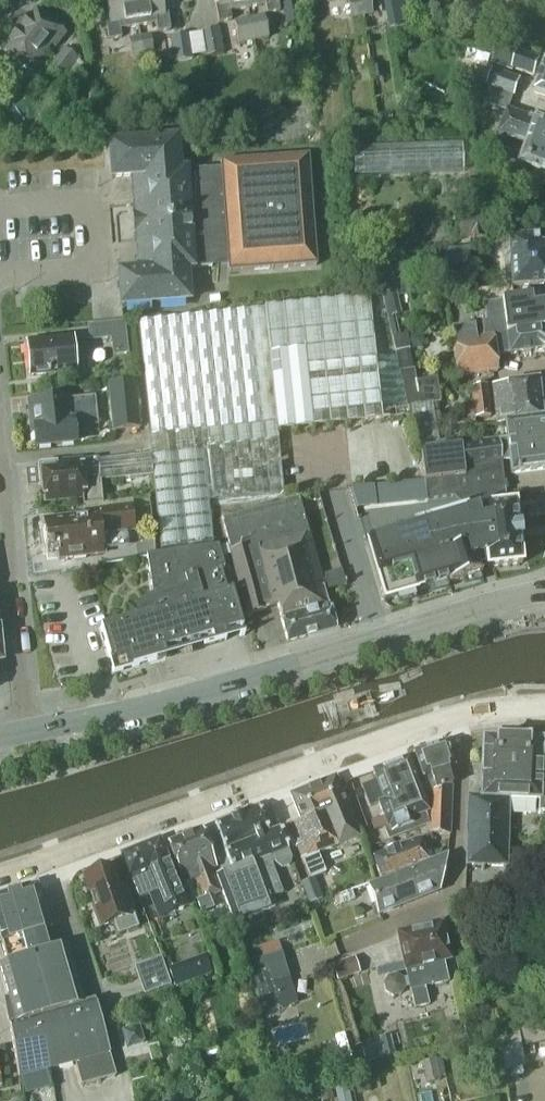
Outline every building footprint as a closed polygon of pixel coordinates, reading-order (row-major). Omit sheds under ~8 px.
[(133,0),(105,0),(109,23),(106,24),(108,40),(121,38),(120,30),(137,27),(133,0)] [(137,27),(155,24),(156,32),(169,30),(167,15),(162,15),(160,0),(133,0),(137,27)] [(245,0),(218,0),(219,6),(215,7),(218,23),(231,20),(229,12),(247,9),(245,0)] [(247,9),(265,5),(266,14),(279,11),(277,0),(245,0),(247,9)] [(358,0),(352,0),(347,1),(351,19),(361,17),(358,0)] [(361,17),(372,14),(369,0),(358,0),(361,17)] [(396,26),(409,24),(404,0),(391,0),(396,26)] [(300,23),(295,2),(282,5),(287,25),(300,23)] [(34,10),(18,31),(44,51),(51,43),(54,46),(60,39),(56,36),(60,31),(34,10)] [(265,17),(249,19),(253,43),(269,40),(265,17)] [(239,45),(253,43),(249,19),(236,22),(239,45)] [(223,55),(219,29),(201,32),(205,58),(223,55)] [(44,51),(18,31),(2,51),(28,71),(32,66),(36,69),(41,63),(37,60),(44,51)] [(193,60),(190,34),(169,36),(173,63),(193,60)] [(150,37),(140,38),(142,56),(153,55),(150,37)] [(132,57),(142,56),(140,38),(130,39),(132,57)] [(500,47),(494,64),(514,71),(515,69),(536,76),(538,70),(544,72),(537,92),(544,95),(544,61),(509,48),(500,47)] [(55,60),(68,70),(77,59),(64,49),(55,60)] [(60,80),(68,70),(55,60),(47,70),(60,80)] [(490,86),(514,96),(520,79),(494,69),(489,81),(473,75),(471,81),(489,88),(490,86)] [(508,112),(509,110),(514,96),(490,86),(489,88),(484,103),(508,112)] [(508,112),(500,134),(528,145),(521,164),(544,174),(544,117),(539,115),(537,121),(509,110),(508,112)] [(178,171),(176,137),(108,142),(110,177),(132,175),(135,203),(132,203),(130,205),(133,242),(135,244),(138,243),(140,268),(117,270),(120,304),(189,299),(186,269),(212,267),(212,263),(227,262),(227,272),(316,266),(308,156),(219,162),(220,168),(178,171)] [(463,173),(462,144),(353,148),(354,177),(463,173)] [(479,199),(479,193),(474,190),(469,191),(466,195),(466,200),(470,204),(476,203),(479,199)] [(485,240),(484,218),(454,220),(455,242),(485,240)] [(538,239),(509,240),(511,287),(544,286),(544,247),(539,247),(538,239)] [(379,254),(397,250),(395,241),(377,245),(379,254)] [(387,253),(373,256),(395,354),(411,350),(408,335),(400,337),(395,317),(401,315),(397,297),(410,295),(416,293),(409,262),(395,265),(394,262),(389,263),(387,253)] [(529,298),(482,305),(485,322),(480,323),(482,334),(475,335),(474,327),(450,330),(456,378),(497,372),(495,356),(508,354),(508,357),(544,352),(544,306),(542,307),(542,305),(531,307),(529,298)] [(150,455),(98,460),(100,482),(152,477),(160,549),(212,544),(208,502),(282,494),(275,432),(379,421),(366,301),(332,308),(332,303),(138,323),(150,436),(148,436),(150,455)] [(115,323),(88,326),(90,339),(124,336),(123,323),(115,323)] [(78,352),(77,338),(27,343),(30,373),(35,375),(62,372),(63,376),(72,375),(72,372),(76,371),(74,353),(78,352)] [(438,481),(456,478),(462,493),(505,489),(501,461),(509,460),(511,473),(544,469),(544,419),(542,419),(503,424),(505,439),(438,443),(432,404),(420,406),(414,370),(401,373),(411,424),(413,424),(419,450),(424,481),(438,480),(438,481)] [(503,424),(542,419),(538,381),(492,386),(496,425),(503,424)] [(141,430),(135,383),(108,386),(114,433),(141,430)] [(490,406),(487,386),(470,389),(474,419),(489,417),(488,406),(490,406)] [(75,436),(78,435),(77,430),(99,427),(95,398),(73,400),(73,396),(30,401),(33,425),(34,425),(37,448),(76,444),(75,436)] [(102,504),(100,482),(98,460),(97,459),(37,466),(39,487),(44,487),(46,503),(82,499),(83,506),(102,504)] [(462,493),(456,478),(438,481),(438,480),(424,481),(427,500),(453,497),(461,496),(461,494),(464,494),(464,496),(465,502),(496,498),(497,505),(506,504),(505,489),(462,493)] [(300,500),(222,520),(229,545),(232,555),(248,616),(279,608),(288,643),(289,645),(336,633),(335,630),(324,591),(345,586),(341,570),(320,576),(300,500)] [(506,504),(497,505),(479,507),(480,511),(464,516),(463,513),(366,543),(384,602),(415,592),(415,591),(448,581),(449,583),(481,573),(479,567),(486,565),(486,567),(521,563),(514,503),(506,504)] [(136,530),(132,506),(85,512),(85,517),(43,522),(46,545),(47,545),(48,550),(51,549),(52,555),(47,556),(48,562),(77,558),(77,561),(86,559),(85,556),(105,554),(104,550),(127,548),(125,532),(136,530)] [(224,568),(218,546),(146,556),(153,596),(149,597),(145,598),(141,601),(138,605),(136,609),(135,614),(136,618),(100,628),(113,673),(166,658),(163,650),(176,646),(178,652),(189,648),(188,643),(201,639),(203,647),(225,641),(223,633),(241,628),(231,592),(227,593),(221,569),(224,568)] [(483,737),(481,797),(467,796),(465,865),(507,867),(509,798),(538,799),(538,813),(544,814),(544,779),(542,779),(542,739),(483,737)] [(424,784),(420,785),(425,796),(428,825),(429,833),(449,835),(453,776),(451,767),(454,765),(446,741),(415,752),(424,784)] [(391,839),(428,825),(425,796),(420,785),(418,785),(408,758),(373,771),(383,801),(378,803),(391,839)] [(357,836),(335,777),(292,794),(302,820),(289,825),(310,880),(326,874),(317,852),(346,840),(357,836)] [(269,832),(259,808),(217,824),(234,871),(218,877),(236,924),(277,909),(273,899),(284,895),(271,865),(274,864),(281,869),(289,867),(291,861),(287,850),(288,850),(280,828),(269,832)] [(168,844),(171,851),(183,881),(195,877),(203,899),(197,902),(201,914),(213,909),(209,897),(222,892),(213,868),(218,867),(204,830),(168,844)] [(183,881),(171,851),(165,853),(160,839),(120,855),(132,886),(133,885),(138,897),(150,892),(159,917),(192,904),(183,881)] [(426,860),(418,840),(372,857),(380,877),(426,860)] [(436,892),(445,857),(369,887),(379,914),(436,892)] [(118,891),(110,867),(82,877),(83,879),(81,880),(84,890),(87,890),(94,909),(91,910),(97,927),(112,922),(116,935),(137,928),(124,889),(118,891)] [(322,901),(314,879),(301,883),(308,905),(322,901)] [(36,932),(48,929),(35,884),(8,892),(20,937),(19,937),(26,957),(28,956),(46,1015),(35,1018),(47,1071),(72,1064),(78,1086),(113,1076),(106,1053),(107,1053),(92,1000),(81,1004),(65,945),(42,952),(36,932)] [(47,1071),(35,1018),(46,1015),(28,956),(26,957),(19,937),(20,937),(8,892),(0,894),(0,941),(7,961),(0,964),(0,966),(7,997),(5,1015),(17,1080),(47,1071)] [(448,960),(440,924),(397,933),(407,978),(403,979),(396,975),(387,977),(383,985),(385,993),(392,997),(401,995),(405,988),(409,988),(410,991),(411,991),(415,1009),(427,1006),(423,988),(446,983),(441,962),(448,960)] [(289,978),(282,953),(248,963),(263,1014),(281,1009),(273,983),(289,978)] [(332,965),(338,981),(360,973),(354,957),(332,965)] [(170,986),(161,958),(134,968),(143,996),(170,986)] [(186,963),(168,969),(175,988),(193,981),(186,963)] [(128,1027),(135,1075),(167,1070),(160,1022),(128,1027)] [(541,1025),(520,1030),(524,1047),(544,1041),(544,1039),(541,1025)] [(525,1067),(519,1034),(497,1038),(503,1071),(525,1067)] [(394,1056),(390,1036),(379,1038),(379,1040),(360,1045),(364,1062),(394,1056)] [(347,1063),(343,1048),(324,1053),(327,1068),(347,1063)] [(445,1076),(441,1058),(421,1062),(426,1084),(440,1081),(439,1077),(445,1076)] [(282,1085),(306,1078),(304,1069),(280,1075),(282,1085)] [(358,1095),(371,1092),(369,1082),(356,1084),(358,1095)] [(348,1086),(335,1089),(338,1100),(352,1100),(348,1086)] [(334,1099),(332,1090),(320,1093),(322,1100),(328,1100),(334,1099)]
